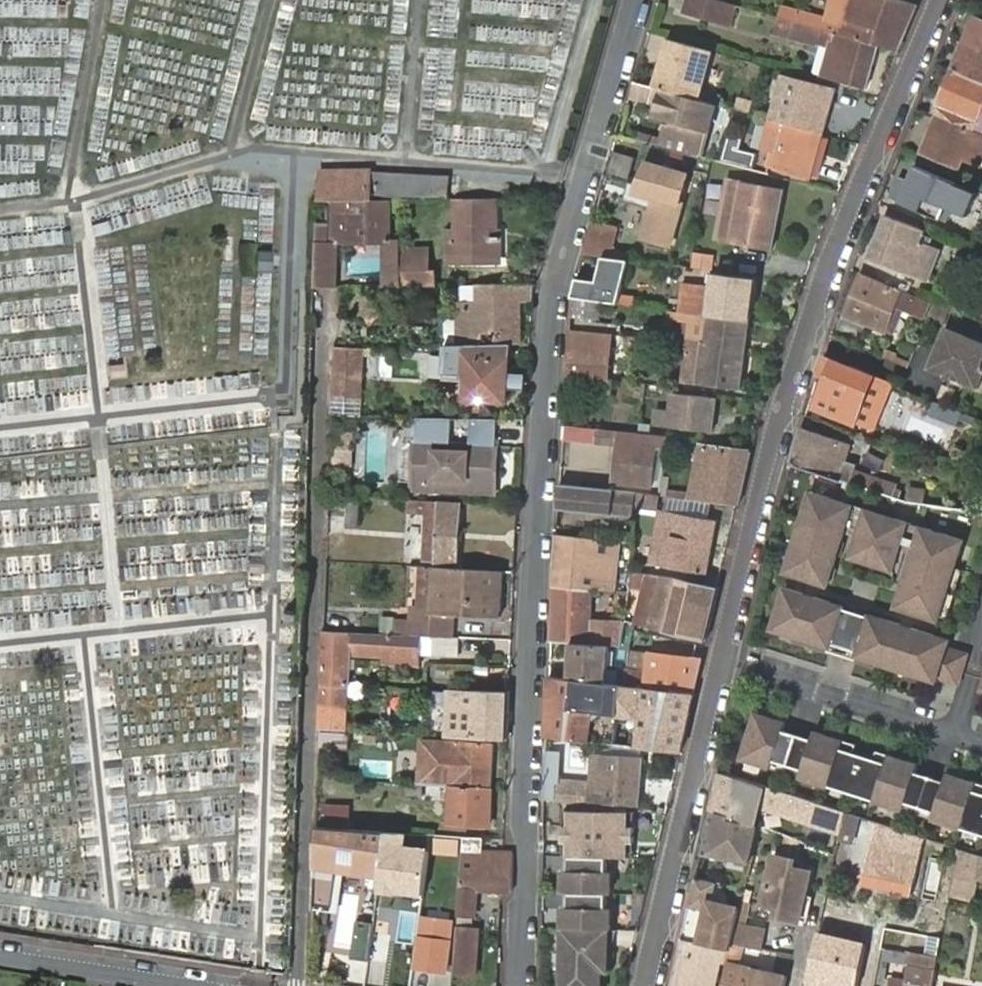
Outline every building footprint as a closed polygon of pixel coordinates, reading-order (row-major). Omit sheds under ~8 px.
[(709,19),(715,0),(678,0),(676,9),(685,12),(684,12),(709,19)] [(709,19),(717,21),(723,2),(718,0),(715,0),(709,19)] [(898,52),(918,6),(898,0),(862,0),(852,26),(845,24),(840,35),(877,46),(898,52)] [(845,24),(852,26),(862,0),(854,0),(845,24)] [(723,2),(717,21),(722,23),(728,3),(723,2)] [(784,7),(780,18),(795,22),(798,11),(784,7)] [(836,35),(840,35),(845,24),(798,11),(795,22),(807,26),(827,31),(836,35)] [(866,88),(877,46),(840,35),(836,35),(827,31),(807,26),(795,22),(780,18),(777,30),(822,43),(814,71),(824,74),(824,76),(866,88)] [(966,45),(981,52),(981,21),(977,19),(966,45)] [(654,86),(700,100),(715,51),(698,46),(670,38),(654,86)] [(954,71),(981,84),(981,52),(966,45),(954,71)] [(935,114),(938,115),(972,130),(976,132),(979,133),(981,127),(981,84),(954,71),(935,114)] [(835,92),(784,78),(773,120),(780,122),(823,134),(835,92)] [(700,100),(654,86),(650,101),(655,102),(660,103),(657,114),(672,118),(670,124),(667,123),(662,138),(660,146),(663,146),(701,156),(716,104),(700,100)] [(746,101),(743,112),(751,114),(753,103),(746,101)] [(660,103),(655,102),(650,117),(667,123),(670,124),(672,118),(657,114),(660,103)] [(972,130),(938,115),(922,152),(960,169),(965,157),(976,132),(972,130)] [(822,137),(823,134),(780,122),(773,120),(772,120),(760,164),(769,167),(811,179),(813,173),(822,137)] [(724,159),(737,162),(742,142),(738,141),(740,134),(731,132),(724,159)] [(965,157),(977,161),(981,149),(981,134),(979,133),(976,132),(965,157)] [(654,144),(660,146),(662,138),(640,133),(638,140),(654,144)] [(827,139),(822,137),(813,173),(819,174),(827,139)] [(636,158),(614,151),(608,172),(630,178),(636,158)] [(693,172),(647,159),(634,193),(652,199),(642,239),(674,249),(693,172)] [(980,194),(916,166),(900,203),(940,221),(946,206),(970,217),(980,194)] [(451,201),(450,179),(376,173),(325,173),(325,202),(328,202),(335,202),(349,201),(373,201),(392,201),(401,201),(451,201)] [(731,242),(742,182),(733,180),(720,239),(731,242)] [(782,189),(742,182),(731,242),(770,250),(782,189)] [(496,264),(495,200),(462,200),(457,200),(458,230),(452,230),(447,230),(447,265),(496,264)] [(391,241),(392,201),(373,201),(349,201),(349,222),(335,221),(329,221),(329,243),(336,243),(384,243),(391,243),(391,241)] [(349,222),(349,201),(335,202),(335,221),(349,222)] [(927,233),(887,216),(870,258),(930,284),(943,250),(924,241),(927,233)] [(335,288),(336,248),(336,243),(329,243),(329,221),(318,221),(316,288),(318,288),(335,288)] [(603,257),(612,258),(617,228),(593,223),(585,254),(603,257)] [(401,249),(401,241),(391,241),(391,243),(384,243),(384,248),(401,249)] [(275,272),(276,247),(243,247),(243,271),(275,272)] [(401,257),(401,249),(384,248),(383,288),(401,288),(401,257)] [(427,249),(401,249),(401,257),(427,257),(427,249)] [(427,272),(427,257),(401,257),(401,288),(433,288),(433,272),(427,272)] [(630,260),(603,257),(599,281),(579,278),(574,297),(619,303),(630,260)] [(931,304),(863,275),(847,313),(896,334),(900,325),(891,321),(899,304),(907,309),(926,317),(931,304)] [(692,314),(750,321),(755,281),(730,278),(728,289),(725,312),(695,308),(697,296),(680,294),(676,312),(692,314)] [(725,312),(728,289),(699,285),(697,296),(695,308),(725,312)] [(534,305),(535,287),(482,288),(481,311),(463,311),(460,347),(479,347),(480,337),(499,337),(499,347),(511,347),(515,347),(516,305),(534,305)] [(383,311),(365,292),(353,303),(370,323),(383,311)] [(582,300),(573,299),(571,314),(571,320),(595,321),(597,302),(582,300)] [(899,304),(891,321),(900,325),(907,309),(899,304)] [(747,348),(750,322),(750,321),(692,314),(676,312),(670,311),(670,321),(692,324),(690,340),(703,342),(746,347),(747,348)] [(930,369),(946,375),(945,379),(960,385),(961,382),(979,389),(981,382),(981,342),(946,328),(930,369)] [(569,351),(568,375),(590,378),(608,381),(611,338),(570,334),(569,351)] [(742,388),(747,348),(746,347),(703,342),(690,340),(685,382),(742,388)] [(345,357),(345,347),(337,347),(337,358),(345,357)] [(362,347),(345,347),(345,357),(362,358),(362,347)] [(479,347),(460,347),(433,347),(432,379),(462,381),(460,402),(506,406),(507,391),(518,392),(519,376),(508,374),(511,347),(499,347),(479,347)] [(876,428),(895,383),(888,379),(877,375),(851,364),(850,366),(825,355),(819,373),(830,377),(818,404),(860,421),(876,428)] [(336,380),(344,380),(345,357),(337,358),(336,380)] [(345,357),(344,380),(361,380),(362,358),(345,357)] [(568,375),(567,389),(613,394),(614,381),(608,381),(590,378),(568,375)] [(336,400),(343,400),(344,380),(336,380),(336,400)] [(343,400),(360,400),(361,380),(344,380),(343,400)] [(716,398),(671,393),(669,410),(653,408),(651,426),(712,434),(716,398)] [(342,416),(343,416),(360,417),(360,400),(343,400),(342,416)] [(450,420),(419,419),(417,486),(497,489),(499,421),(472,420),(472,444),(449,443),(450,420)] [(794,461),(901,496),(902,489),(896,487),(898,481),(858,469),(859,463),(846,459),(852,441),(803,426),(794,461)] [(661,437),(596,429),(593,442),(616,446),(612,485),(654,489),(658,458),(661,437)] [(661,437),(658,458),(665,459),(668,438),(661,437)] [(329,447),(329,465),(350,465),(350,446),(329,447)] [(741,506),(754,455),(703,449),(688,500),(736,505),(741,506)] [(353,477),(342,476),(340,493),(352,493),(353,477)] [(497,489),(417,486),(417,492),(496,494),(497,489)] [(598,490),(559,486),(558,510),(636,518),(637,508),(639,494),(626,493),(598,490)] [(895,568),(903,543),(905,544),(915,547),(897,606),(940,619),(966,538),(857,503),(856,502),(813,489),(787,571),(830,584),(849,526),(861,530),(853,555),(895,568)] [(657,511),(659,497),(639,494),(637,508),(657,511)] [(429,502),(406,500),(406,514),(428,515),(429,502)] [(363,502),(351,501),(349,528),(362,530),(363,502)] [(458,566),(462,505),(429,502),(428,515),(425,564),(458,566)] [(716,517),(661,510),(654,567),(710,573),(716,517)] [(600,540),(557,535),(554,586),(592,588),(611,589),(614,589),(618,543),(600,540)] [(418,636),(458,638),(459,618),(504,620),(507,574),(437,570),(435,617),(419,616),(418,636)] [(637,624),(643,573),(631,572),(630,578),(629,590),(627,607),(626,618),(625,622),(637,624)] [(651,628),(662,575),(643,573),(637,624),(651,628)] [(720,589),(716,587),(686,578),(662,575),(651,628),(656,630),(707,641),(720,589)] [(592,588),(554,586),(552,642),(589,643),(592,588)] [(952,638),(871,612),(870,617),(845,609),(846,604),(786,586),(774,627),(833,645),(835,641),(859,649),(858,653),(939,679),(940,676),(960,682),(969,653),(949,647),(952,638)] [(629,590),(618,590),(614,589),(612,607),(627,607),(629,590)] [(623,644),(625,622),(626,618),(613,617),(610,644),(623,644)] [(348,708),(350,654),(351,632),(326,631),(323,707),(348,708)] [(351,632),(350,654),(417,658),(418,654),(464,656),(465,638),(458,638),(418,636),(351,632)] [(589,643),(572,642),(571,680),(608,684),(625,687),(627,671),(608,668),(609,644),(589,643)] [(648,673),(627,671),(625,687),(694,695),(702,661),(652,654),(648,673)] [(680,752),(694,695),(625,687),(608,684),(571,680),(551,677),(548,738),(592,743),(595,712),(642,717),(639,748),(680,752)] [(418,690),(409,690),(408,701),(417,702),(418,690)] [(510,745),(512,694),(461,692),(460,708),(476,709),(475,742),(510,745)] [(347,731),(348,708),(323,707),(322,729),(347,731)] [(920,761),(878,748),(876,757),(855,750),(858,742),(817,729),(814,738),(784,728),(787,719),(758,710),(743,757),(772,766),(774,758),(805,768),(802,776),(904,808),(907,799),(938,810),(936,818),(964,827),(981,833),(981,781),(951,771),(948,780),(916,770),(920,761)] [(380,737),(368,736),(367,745),(379,746),(380,737)] [(494,747),(412,741),(409,786),(442,789),(455,789),(492,793),(494,747)] [(546,797),(546,801),(583,803),(599,804),(616,804),(640,806),(642,755),(593,752),(593,763),(604,764),(603,783),(593,783),(560,781),(562,750),(548,750),(547,778),(546,797)] [(805,768),(774,758),(772,766),(802,776),(805,768)] [(604,764),(593,763),(593,783),(603,783),(604,764)] [(845,811),(719,773),(717,784),(765,795),(763,806),(841,830),(845,811)] [(765,795),(717,784),(711,811),(731,815),(730,818),(758,824),(763,806),(765,795)] [(490,827),(492,793),(455,789),(442,789),(441,824),(490,827)] [(938,810),(907,799),(904,808),(936,818),(938,810)] [(583,803),(582,811),(599,810),(599,804),(583,803)] [(569,841),(569,856),(596,856),(599,856),(629,856),(629,842),(634,842),(634,827),(629,826),(629,811),(616,811),(599,810),(582,811),(569,810),(570,826),(564,826),(564,842),(569,841)] [(753,847),(757,829),(758,824),(730,818),(731,815),(711,811),(700,856),(727,861),(729,856),(750,861),(753,849),(753,847)] [(853,833),(858,815),(845,811),(841,830),(853,833)] [(913,896),(926,836),(897,827),(892,847),(871,843),(862,884),(913,896)] [(326,861),(383,867),(387,838),(388,833),(318,828),(317,868),(325,869),(326,861)] [(383,867),(382,876),(426,881),(432,840),(424,839),(422,850),(414,849),(414,842),(387,838),(383,867)] [(461,840),(436,838),(434,853),(460,856),(461,840)] [(486,840),(466,838),(460,915),(477,916),(480,889),(513,891),(514,891),(515,855),(504,855),(485,853),(486,840)] [(974,899),(978,866),(981,853),(957,846),(949,896),(974,899)] [(795,859),(775,855),(764,904),(779,907),(804,912),(812,871),(793,867),(795,859)] [(569,856),(567,856),(568,871),(564,871),(563,892),(568,892),(595,893),(608,893),(611,893),(611,872),(607,871),(607,856),(599,856),(596,856),(569,856)] [(325,869),(382,876),(383,867),(326,861),(325,869)] [(317,868),(316,892),(324,892),(325,869),(317,868)] [(381,884),(425,890),(426,881),(382,876),(381,884)] [(611,929),(611,908),(607,908),(608,893),(595,893),(568,892),(567,907),(563,908),(563,928),(611,929)] [(708,902),(699,943),(724,948),(730,950),(731,945),(735,925),(739,909),(708,902)] [(802,921),(804,912),(779,907),(777,916),(802,921)] [(370,962),(370,966),(386,969),(391,921),(376,919),(375,930),(370,962)] [(454,923),(425,919),(418,967),(447,972),(454,923)] [(762,930),(735,925),(731,945),(743,947),(758,950),(762,930)] [(352,959),(370,962),(375,930),(357,927),(352,959)] [(564,929),(563,969),(565,970),(565,985),(601,985),(602,974),(602,971),(602,957),(608,958),(609,930),(564,929)] [(459,934),(455,979),(476,981),(480,936),(459,934)] [(937,973),(942,939),(930,937),(927,954),(909,952),(908,962),(914,964),(911,981),(893,978),(891,985),(935,985),(937,973)] [(681,940),(671,985),(716,985),(721,962),(727,964),(730,950),(724,948),(681,940)] [(730,950),(727,964),(739,966),(743,947),(731,945),(730,950)] [(788,977),(739,966),(727,964),(722,985),(786,985),(788,977)]
